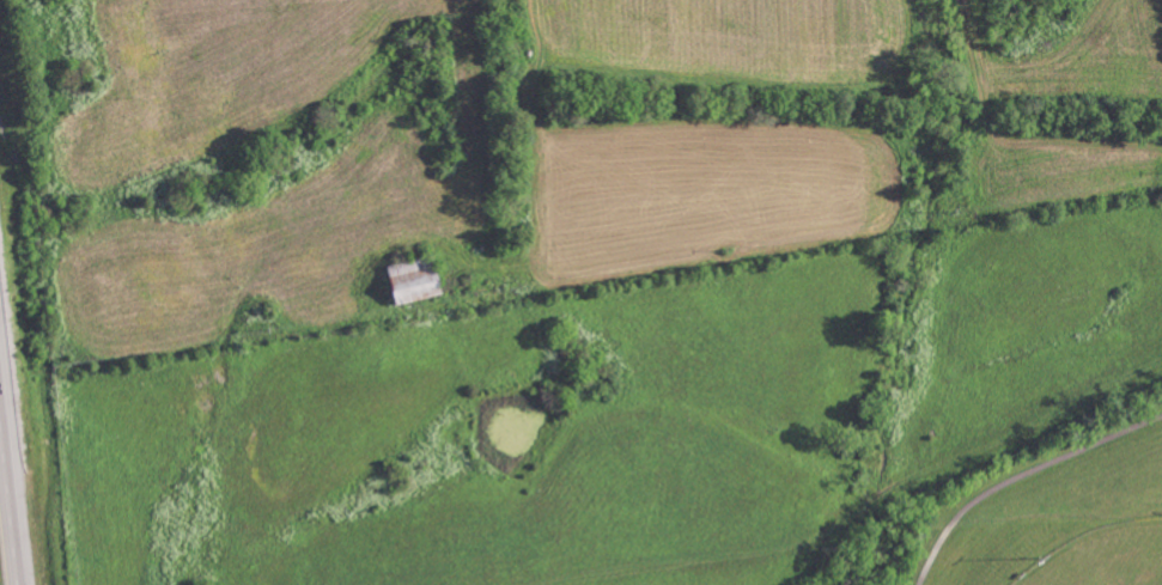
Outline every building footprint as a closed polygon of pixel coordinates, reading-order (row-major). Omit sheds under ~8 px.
[(399,303),(444,295),(437,256),(392,264),(399,303)]
